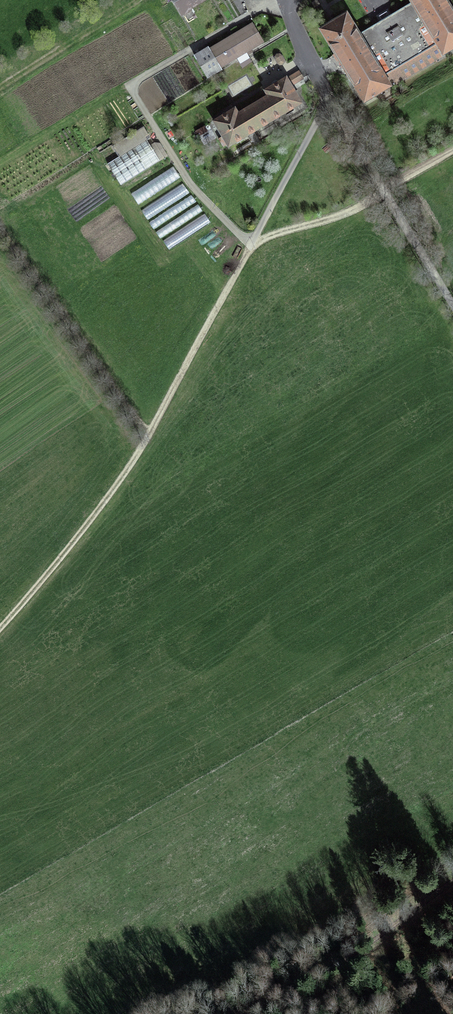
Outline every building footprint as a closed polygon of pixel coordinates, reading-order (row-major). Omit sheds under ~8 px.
[(181,13),(203,0),(173,0),(181,13)] [(412,2),(444,53),(452,47),(452,13),(450,7),(451,6),(447,0),(411,0),(412,2)] [(412,2),(359,34),(389,86),(390,88),(445,55),(444,53),(412,2)] [(365,101),(389,86),(359,34),(347,14),(321,30),(336,54),(334,55),(337,60),(339,59),(340,61),(339,62),(344,70),(346,70),(365,101)] [(253,23),(209,49),(220,67),(264,41),(253,23)] [(221,69),(220,67),(209,49),(208,47),(194,56),(207,78),(221,69)] [(229,146),(301,103),(291,86),(303,79),(299,71),(285,78),(286,79),(267,91),(266,90),(265,90),(269,96),(238,114),(234,109),(234,110),(215,121),(215,120),(214,121),(223,136),(219,138),(224,146),(228,144),(229,146)] [(113,147),(119,157),(108,164),(121,185),(168,156),(160,144),(154,143),(150,145),(147,140),(150,137),(144,128),(113,147)]
